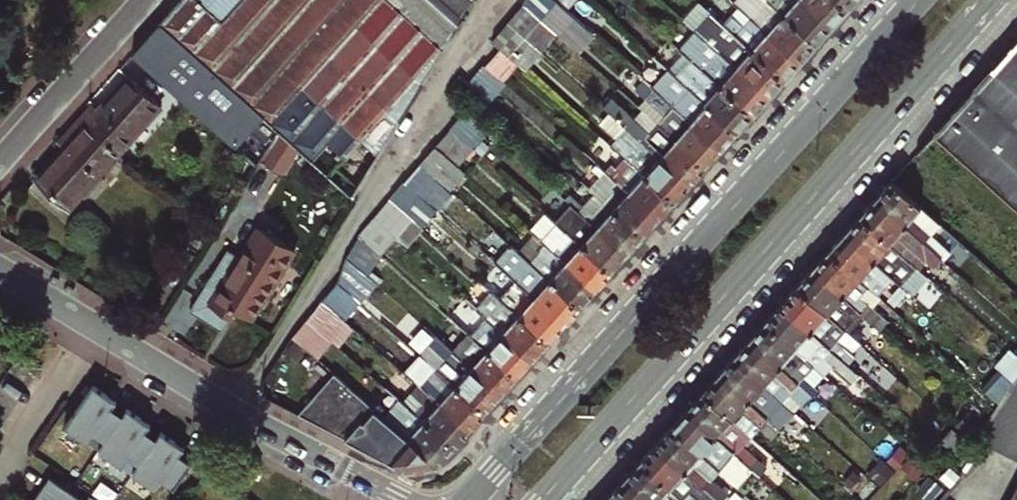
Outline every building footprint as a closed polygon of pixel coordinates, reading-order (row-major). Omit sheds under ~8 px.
[(377,0),(177,0),(158,21),(210,68),(242,32),(301,85),(329,54),(355,25),(377,0)] [(443,47),(391,0),(377,0),(355,25),(419,85),(443,47)] [(443,47),(471,0),(391,0),(443,47)] [(593,34),(555,0),(539,0),(531,9),(559,35),(571,45),(577,51),(593,34)] [(701,24),(712,8),(701,0),(690,17),(701,24)] [(814,42),(767,0),(742,0),(737,4),(751,16),(799,59),(814,42)] [(829,25),(801,0),(767,0),(814,42),(829,25)] [(844,9),(835,0),(801,0),(829,25),(844,9)] [(852,0),(835,0),(844,9),(852,0)] [(543,54),(551,44),(522,19),(531,9),(523,2),(507,21),(540,51),(543,54)] [(551,44),(559,35),(531,9),(522,19),(551,44)] [(783,77),(799,59),(751,16),(743,25),(730,14),(722,23),(783,77)] [(259,156),(277,128),(269,121),(210,68),(158,21),(131,51),(256,161),(259,156)] [(524,69),(540,51),(507,21),(490,39),(510,56),(524,69)] [(767,95),(783,77),(722,23),(713,32),(726,43),(719,51),(767,95)] [(400,117),(419,85),(355,25),(329,54),(400,117)] [(301,85),(242,32),(210,68),(269,121),(301,85)] [(490,39),(487,36),(474,56),(483,64),(494,74),(510,56),(490,39)] [(752,112),(767,95),(719,51),(713,58),(696,43),(694,45),(685,37),(678,45),(691,57),(752,112)] [(934,132),(1016,207),(1016,39),(934,132)] [(378,152),(400,117),(329,54),(301,85),(359,136),(378,152)] [(736,130),(752,112),(691,57),(675,75),(736,130)] [(488,100),(503,82),(494,74),(483,64),(468,82),(488,100)] [(720,147),(736,130),(675,75),(670,71),(663,79),(660,77),(651,86),(652,87),(720,147)] [(77,118),(115,152),(159,103),(127,73),(96,107),(91,103),(77,118)] [(343,154),(359,136),(301,85),(269,121),(277,128),(296,145),(310,157),(325,139),(343,154)] [(704,165),(720,147),(652,87),(636,104),(656,122),(704,165)] [(688,183),(704,165),(656,122),(650,128),(614,99),(605,109),(624,126),(688,183)] [(473,148),(488,131),(465,110),(450,127),(473,148)] [(34,177),(67,206),(115,152),(77,118),(58,139),(63,144),(34,177)] [(672,201),(688,183),(624,126),(608,144),(610,146),(672,201)] [(458,165),(473,148),(450,127),(435,144),(458,165)] [(280,155),(287,160),(296,145),(277,128),(259,156),(274,165),(280,155)] [(656,218),(672,201),(610,146),(603,154),(587,140),(578,149),(656,218)] [(464,171),(458,165),(435,144),(419,162),(449,189),(464,171)] [(641,236),(656,218),(578,149),(570,158),(601,186),(594,194),(641,236)] [(274,165),(282,169),(287,160),(280,155),(274,165)] [(429,192),(438,181),(418,163),(409,174),(429,192)] [(408,215),(423,198),(403,181),(389,197),(408,215)] [(922,242),(938,224),(890,181),(874,199),(922,242)] [(588,197),(592,192),(581,183),(577,187),(588,197)] [(626,253),(641,236),(594,194),(583,206),(560,185),(555,190),(575,208),(626,253)] [(408,247),(424,229),(408,215),(389,197),(373,216),(394,235),(408,247)] [(941,259),(922,242),(874,199),(859,216),(912,263),(920,254),(934,267),(941,259)] [(610,270),(626,253),(575,208),(559,225),(610,270)] [(357,234),(378,253),(394,235),(373,216),(357,234)] [(594,288),(610,270),(559,225),(550,216),(534,234),(541,240),(594,288)] [(915,266),(912,263),(859,216),(843,234),(892,277),(899,283),(915,266)] [(232,307),(249,317),(293,247),(283,241),(285,238),(279,234),(277,237),(258,225),(238,256),(226,249),(188,309),(219,328),(232,307)] [(365,274),(378,253),(357,234),(345,256),(365,274)] [(884,286),(892,277),(843,234),(827,252),(867,287),(875,278),(884,286)] [(579,305),(594,288),(541,240),(525,258),(579,305)] [(884,302),(867,287),(827,252),(812,269),(859,312),(878,329),(886,321),(875,311),(884,302)] [(362,305),(378,285),(365,274),(345,256),(341,263),(337,283),(362,305)] [(562,323),(579,305),(525,258),(509,276),(514,280),(562,323)] [(844,329),(859,312),(812,269),(796,286),(844,329)] [(884,302),(892,293),(884,286),(875,278),(867,287),(884,302)] [(547,340),(562,323),(514,280),(499,296),(547,340)] [(362,305),(337,283),(336,282),(321,299),(342,317),(348,322),(362,305)] [(837,338),(844,329),(796,286),(780,304),(843,361),(851,351),(837,338)] [(531,358),(547,340),(499,296),(491,289),(474,307),(485,317),(531,358)] [(326,335),(327,335),(342,317),(321,299),(306,317),(326,335)] [(851,368),(843,361),(780,304),(764,321),(815,367),(823,374),(830,366),(843,377),(851,368)] [(309,351),(311,352),(326,335),(306,317),(299,326),(291,335),(309,351)] [(327,335),(332,340),(348,322),(342,317),(327,335)] [(515,376),(531,358),(485,317),(469,334),(515,376)] [(808,375),(815,367),(764,321),(748,339),(815,398),(823,388),(816,382),(808,375)] [(484,411),(500,393),(448,348),(423,326),(415,335),(428,346),(420,355),(484,411)] [(500,393),(515,376),(469,334),(464,330),(448,348),(500,393)] [(302,362),(309,351),(291,335),(289,333),(275,356),(286,362),(291,356),(302,362)] [(806,408),(815,398),(748,339),(733,356),(785,402),(791,395),(806,408)] [(1003,399),(1016,377),(1016,349),(1013,346),(986,387),(1003,399)] [(468,428),(484,411),(420,355),(404,372),(413,380),(468,428)] [(796,412),(785,402),(733,356),(717,374),(780,430),(796,412)] [(808,375),(816,382),(823,374),(815,367),(808,375)] [(781,430),(780,430),(717,374),(701,392),(750,435),(751,436),(759,428),(773,440),(781,430)] [(453,445),(468,428),(413,380),(397,397),(453,445)] [(437,463),(453,445),(397,397),(384,385),(369,403),(437,463)] [(108,396),(93,386),(64,428),(78,437),(88,444),(94,435),(105,442),(123,416),(113,408),(117,402),(108,396)] [(742,444),(750,435),(701,392),(685,409),(750,466),(757,458),(742,444)] [(437,463),(369,403),(341,434),(405,467),(436,463),(437,463)] [(753,469),(750,466),(685,409),(670,426),(718,470),(737,487),(753,469)] [(142,420),(127,410),(123,416),(105,442),(98,451),(120,466),(121,468),(128,458),(139,465),(157,439),(147,432),(151,426),(142,420)] [(718,470),(670,426),(654,444),(716,499),(722,499),(727,495),(710,479),(718,470)] [(176,443),(161,433),(157,439),(139,465),(132,475),(155,491),(162,481),(174,490),(192,463),(180,455),(184,449),(176,443)] [(654,444),(638,462),(681,499),(716,499),(654,444)] [(638,462),(623,479),(646,499),(681,499),(638,462)] [(49,478),(34,499),(80,499),(49,478)] [(623,479),(606,497),(610,499),(646,499),(623,479)]
